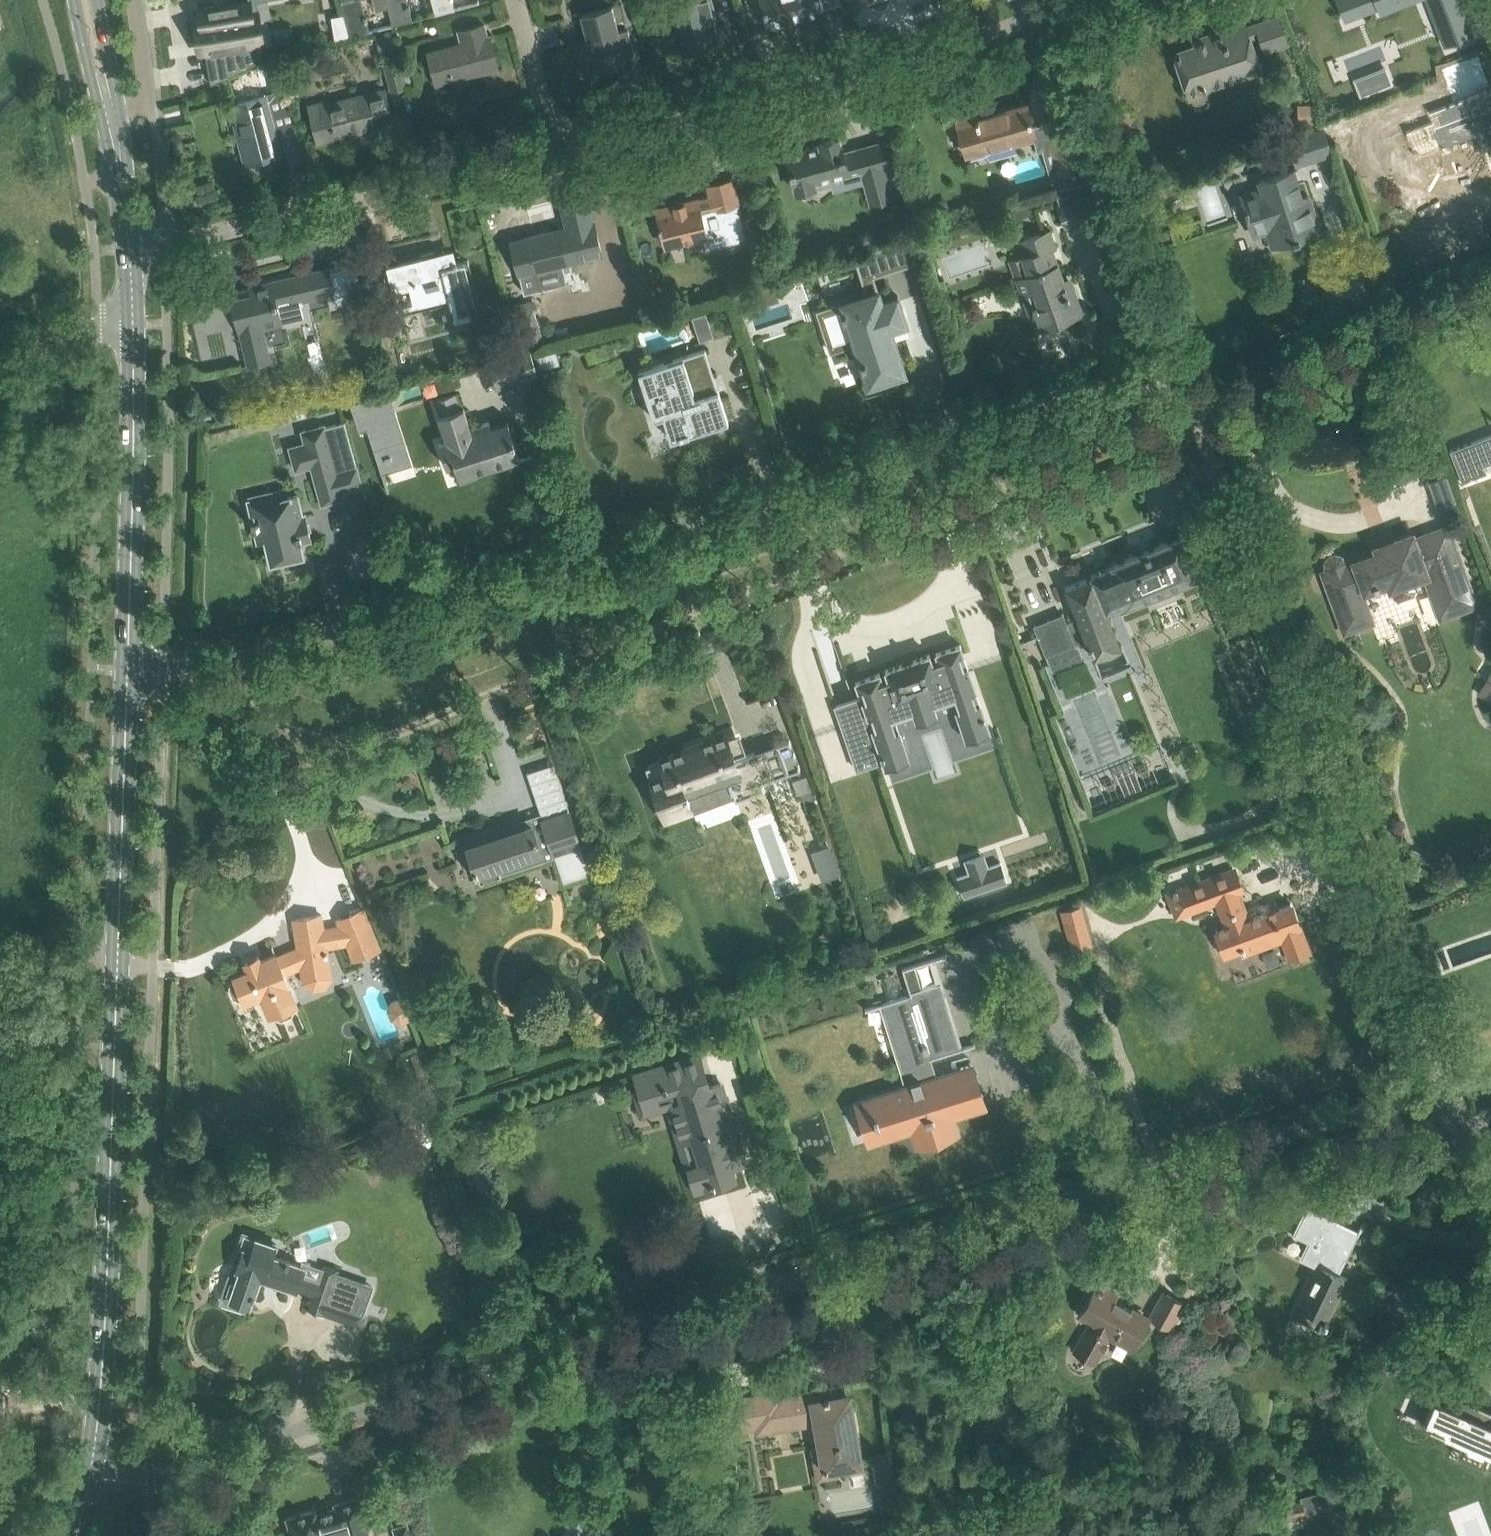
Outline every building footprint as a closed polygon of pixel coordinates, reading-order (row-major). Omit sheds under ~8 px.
[(194,21),(197,41),(203,40),(205,51),(210,84),(255,63),(252,44),(263,42),(259,19),(253,20),(251,11),(250,1),(256,0),(258,0),(247,0),(198,8),(200,20),(194,21)] [(349,35),(370,30),(362,0),(340,0),(349,35)] [(394,23),(413,18),(408,0),(388,0),(394,23)] [(436,14),(454,9),(452,0),(432,0),(436,14)] [(682,29),(687,48),(720,40),(710,0),(692,0),(676,4),(682,29)] [(768,27),(822,12),(821,8),(819,0),(761,0),(768,27)] [(1344,18),(1377,5),(1379,9),(1380,11),(1397,4),(1396,0),(1337,0),(1344,18)] [(1445,24),(1443,25),(1450,43),(1473,34),(1459,0),(1436,0),(1445,24)] [(580,14),(586,39),(574,43),(583,74),(593,72),(593,71),(621,64),(622,70),(637,66),(627,28),(618,30),(616,21),(625,19),(621,3),(580,14)] [(1202,88),(1221,82),(1258,70),(1253,54),(1256,53),(1251,38),(1258,36),(1263,51),(1287,43),(1278,16),(1244,28),(1243,24),(1203,37),(1205,43),(1175,53),(1187,88),(1201,83),(1202,88)] [(427,52),(431,64),(436,83),(497,67),(489,36),(487,36),(484,24),(459,30),(462,43),(427,52)] [(375,33),(380,53),(397,49),(392,29),(375,33)] [(398,58),(384,62),(391,88),(406,85),(398,58)] [(274,91),(286,88),(278,59),(266,62),(274,91)] [(1413,152),(1423,178),(1483,155),(1490,176),(1490,88),(1485,74),(1447,89),(1460,122),(1436,132),(1439,141),(1413,152)] [(1356,80),(1361,93),(1374,88),(1369,75),(1356,80)] [(309,105),(311,115),(316,134),(334,130),(335,135),(360,129),(361,132),(392,124),(383,89),(328,104),(327,100),(309,105)] [(264,96),(254,98),(235,104),(242,132),(238,133),(246,163),(279,154),(264,96)] [(1312,104),(1297,105),(1297,123),(1312,122),(1312,104)] [(976,112),(956,118),(966,153),(1013,141),(1013,142),(1033,137),(1037,151),(1042,149),(1050,147),(1058,175),(1062,174),(1066,186),(1089,179),(1085,165),(1080,166),(1067,117),(1032,126),(1026,105),(978,119),(976,112)] [(1324,125),(1285,137),(1290,151),(1295,166),(1333,153),(1329,139),(1324,125)] [(786,154),(796,191),(813,186),(814,189),(832,184),(831,177),(863,168),(858,153),(844,157),(838,137),(819,142),(820,145),(786,154)] [(894,179),(890,165),(862,173),(866,187),(894,179)] [(1292,170),(1277,175),(1258,181),(1261,189),(1239,196),(1245,215),(1247,215),(1254,235),(1274,228),(1279,243),(1292,239),(1293,240),(1299,238),(1299,236),(1317,231),(1307,199),(1302,201),(1292,170)] [(665,244),(713,232),(714,234),(718,233),(717,231),(728,229),(731,243),(748,239),(733,179),(707,186),(709,197),(698,200),(697,199),(683,203),(683,201),(674,203),(674,205),(656,209),(660,223),(658,224),(659,228),(661,228),(665,244)] [(1078,183),(1055,190),(1067,228),(1090,221),(1078,183)] [(517,240),(512,246),(517,265),(519,273),(523,291),(542,287),(538,269),(602,253),(597,234),(596,234),(593,221),(595,221),(594,220),(592,220),(587,198),(561,204),(566,227),(525,237),(525,238),(517,240)] [(1008,204),(1013,218),(1028,214),(1023,199),(1008,204)] [(1050,248),(1054,246),(1048,228),(1028,236),(1029,240),(1018,243),(1023,256),(1019,258),(1026,277),(1028,277),(1045,325),(1080,313),(1071,287),(1065,289),(1050,248)] [(857,298),(841,303),(842,305),(843,309),(841,310),(844,317),(845,316),(853,341),(860,361),(868,385),(883,380),(884,380),(898,376),(897,373),(902,372),(897,355),(898,355),(895,348),(889,330),(891,329),(901,325),(906,323),(902,312),(903,311),(898,295),(882,300),(874,276),(916,262),(908,237),(853,255),(865,294),(856,297),(857,298)] [(389,267),(394,286),(410,282),(414,301),(447,294),(453,317),(475,312),(463,261),(457,262),(456,260),(454,260),(453,255),(424,263),(423,258),(387,267),(387,268),(389,267)] [(247,365),(267,360),(270,359),(262,327),(281,322),(277,306),(334,293),(328,267),(249,286),(251,294),(231,298),(247,365)] [(772,283),(738,293),(744,310),(752,308),(752,310),(778,302),(772,283)] [(519,312),(531,346),(544,342),(532,308),(519,312)] [(479,349),(482,359),(495,356),(493,345),(479,349)] [(536,353),(541,369),(559,363),(554,347),(536,353)] [(488,362),(497,388),(538,374),(529,348),(488,362)] [(705,349),(638,370),(654,418),(663,415),(670,438),(728,420),(705,349)] [(411,402),(439,393),(434,376),(406,384),(411,402)] [(438,442),(440,447),(446,466),(454,463),(460,479),(477,474),(476,472),(520,458),(507,420),(490,426),(489,421),(470,427),(463,406),(459,408),(455,393),(435,399),(440,414),(439,414),(447,440),(438,442)] [(376,395),(348,404),(357,431),(365,428),(375,459),(401,450),(389,414),(382,416),(376,395)] [(324,423),(301,430),(305,443),(311,441),(317,462),(311,463),(322,504),(344,497),(342,490),(361,484),(344,419),(325,425),(324,423)] [(1462,484),(1489,473),(1486,466),(1490,464),(1490,433),(1448,450),(1462,484)] [(280,490),(247,497),(253,522),(251,523),(252,527),(254,527),(258,541),(265,539),(270,562),(303,554),(300,541),(311,538),(309,530),(307,531),(305,523),(307,522),(305,514),(302,515),(298,494),(282,498),(280,490)] [(1440,616),(1475,604),(1447,527),(1414,539),(1412,534),(1375,547),(1378,553),(1344,565),(1343,561),(1342,559),(1340,558),(1339,557),(1337,556),(1334,556),(1330,557),(1329,559),(1328,560),(1327,561),(1327,563),(1326,564),(1327,567),(1334,585),(1328,587),(1344,631),(1371,621),(1360,592),(1385,583),(1388,591),(1392,590),(1394,598),(1399,600),(1415,594),(1417,589),(1414,579),(1425,574),(1440,616)] [(1128,604),(1153,594),(1154,595),(1159,598),(1170,593),(1172,588),(1171,586),(1196,576),(1180,536),(1112,564),(1112,565),(1090,574),(1090,576),(1065,586),(1078,618),(1066,622),(1062,613),(1034,625),(1045,653),(1044,653),(1049,664),(1053,662),(1055,666),(1082,656),(1076,642),(1086,638),(1093,656),(1121,645),(1107,611),(1127,602),(1128,604)] [(830,701),(849,698),(840,641),(813,646),(819,684),(827,683),(830,701)] [(909,759),(895,718),(952,698),(966,740),(990,731),(960,644),(936,652),(937,655),(930,658),(929,653),(913,659),(901,663),(902,663),(885,668),(887,672),(880,675),(879,671),(855,680),(861,696),(834,705),(856,768),(882,759),(885,767),(909,759)] [(1105,664),(1107,670),(1128,665),(1123,646),(1113,649),(1116,661),(1105,664)] [(1490,700),(1490,669),(1478,693),(1490,700)] [(760,783),(789,773),(800,768),(789,740),(778,745),(734,761),(724,735),(659,758),(666,774),(650,779),(665,818),(692,808),(686,792),(727,777),(736,800),(763,790),(760,783)] [(805,774),(791,780),(796,794),(811,789),(805,774)] [(735,797),(694,811),(699,827),(740,813),(735,797)] [(455,839),(462,858),(464,866),(473,863),(480,882),(501,875),(498,866),(541,851),(539,848),(551,844),(564,881),(589,872),(580,845),(581,845),(569,810),(542,819),(543,820),(522,827),(519,818),(455,839)] [(1412,849),(1407,861),(1420,866),(1425,855),(1412,849)] [(1006,881),(1000,862),(958,876),(965,895),(1006,881)] [(1235,868),(1171,891),(1180,916),(1217,902),(1227,928),(1217,932),(1224,953),(1240,948),(1241,949),(1244,948),(1245,953),(1263,946),(1261,940),(1280,933),(1290,957),(1308,950),(1291,903),(1248,919),(1238,890),(1242,889),(1235,868)] [(245,961),(247,966),(249,969),(234,975),(236,979),(231,981),(228,986),(233,997),(238,999),(243,996),(245,1000),(258,994),(268,1016),(274,1014),(276,1017),(281,1019),(292,1014),(294,1009),(293,1006),(297,1004),(284,972),(304,964),(327,960),(325,947),(346,944),(352,959),(381,948),(364,905),(335,917),(337,923),(321,926),(320,915),(294,919),(299,948),(277,957),(275,954),(260,960),(258,956),(245,961)] [(1081,906),(1062,911),(1067,930),(1086,925),(1081,906)] [(905,1087),(872,1097),(877,1113),(873,1114),(876,1121),(879,1120),(884,1136),(912,1127),(917,1142),(956,1130),(951,1114),(968,1110),(955,1071),(937,1077),(933,1078),(927,1059),(931,1058),(961,1048),(960,1047),(940,981),(936,983),(936,982),(921,987),(914,965),(929,961),(935,959),(946,955),(946,954),(902,968),(909,991),(910,994),(882,1002),(882,1004),(908,1086),(905,1087)] [(387,1000),(398,1045),(416,1041),(404,996),(387,1000)] [(409,1055),(418,1076),(431,1071),(423,1049),(409,1055)] [(739,1164),(721,1104),(727,1103),(721,1083),(709,1086),(699,1050),(697,1051),(699,1054),(632,1074),(644,1111),(671,1103),(676,1118),(692,1113),(698,1135),(693,1136),(701,1164),(689,1168),(695,1190),(735,1178),(731,1167),(739,1164)] [(401,1133),(397,1144),(422,1157),(427,1146),(430,1138),(425,1121),(420,1119),(399,1126),(401,1133)] [(1347,1278),(1336,1273),(1343,1258),(1346,1259),(1362,1227),(1361,1226),(1359,1230),(1306,1205),(1292,1234),(1309,1242),(1302,1258),(1316,1264),(1291,1316),(1322,1330),(1325,1324),(1326,1325),(1328,1320),(1327,1320),(1347,1278)] [(303,1266),(272,1255),(274,1250),(262,1245),(259,1253),(244,1248),(237,1268),(241,1269),(231,1297),(249,1304),(252,1296),(253,1297),(260,1275),(296,1288),(303,1266)] [(1080,1311),(1093,1318),(1094,1319),(1075,1351),(1095,1362),(1108,1339),(1115,1343),(1120,1336),(1134,1344),(1148,1319),(1113,1300),(1117,1294),(1107,1288),(1118,1269),(1103,1261),(1092,1281),(1096,1283),(1080,1311)] [(307,1277),(303,1290),(314,1294),(309,1309),(308,1308),(307,1309),(323,1314),(324,1314),(322,1313),(323,1311),(353,1320),(356,1309),(359,1298),(366,1300),(371,1284),(335,1273),(337,1268),(324,1264),(323,1267),(319,1280),(307,1277)] [(1186,1285),(1181,1294),(1190,1299),(1195,1290),(1186,1285)] [(1149,1316),(1170,1327),(1184,1303),(1163,1291),(1149,1316)] [(751,1396),(725,1401),(730,1431),(757,1426),(758,1432),(815,1422),(820,1450),(830,1448),(833,1469),(860,1465),(851,1413),(848,1393),(838,1395),(837,1387),(781,1396),(780,1391),(751,1396)] [(1418,1420),(1462,1440),(1490,1452),(1490,1424),(1489,1423),(1489,1422),(1490,1417),(1490,1411),(1474,1403),(1469,1414),(1466,1412),(1456,1408),(1429,1396),(1428,1398),(1430,1398),(1420,1419),(1419,1418),(1418,1420)] [(871,1454),(881,1511),(901,1508),(891,1451),(871,1454)] [(807,1452),(775,1453),(776,1487),(808,1486),(807,1452)] [(1274,1506),(1277,1521),(1284,1519),(1286,1530),(1307,1526),(1305,1512),(1342,1504),(1339,1491),(1327,1493),(1326,1490),(1301,1495),(1302,1500),(1274,1506)] [(292,1535),(370,1535),(358,1497),(335,1503),(337,1509),(317,1515),(316,1509),(287,1517),(292,1535)] [(392,1525),(395,1535),(411,1535),(407,1521),(392,1525)]
